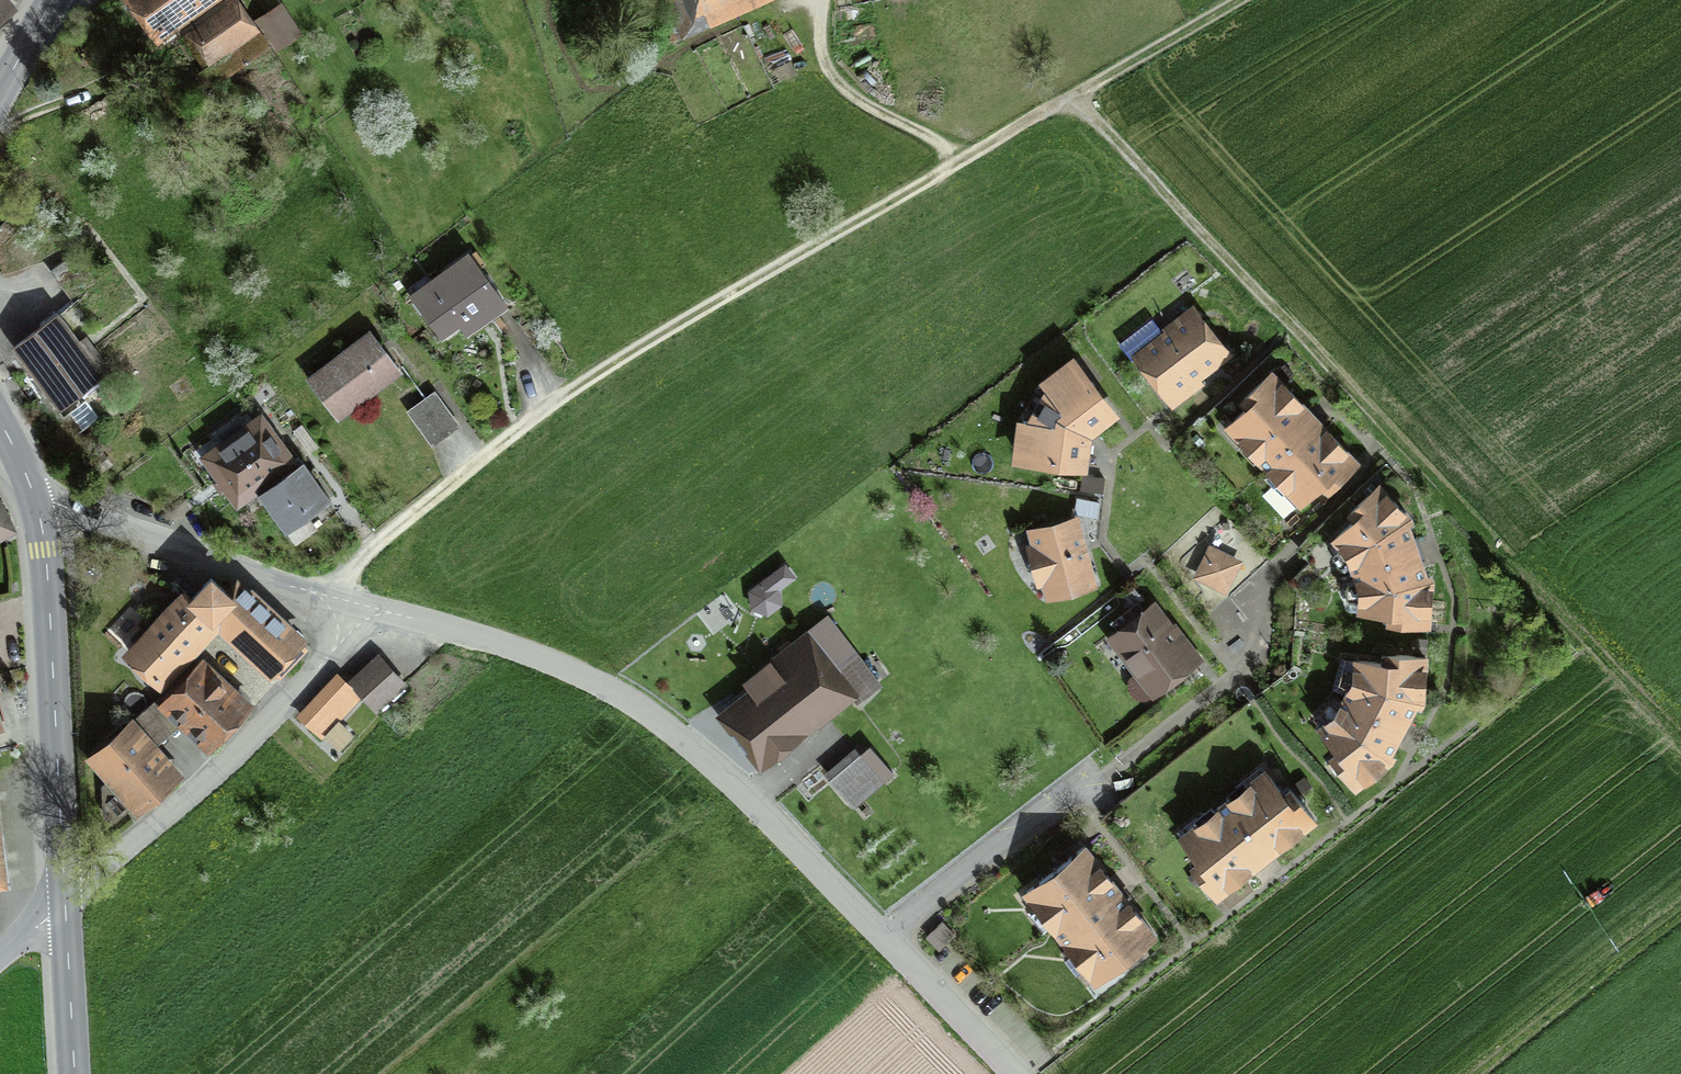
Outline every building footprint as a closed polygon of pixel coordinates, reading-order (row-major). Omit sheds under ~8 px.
[(17,8),(10,0),(0,0),(0,22),(17,8)] [(174,18),(200,0),(123,0),(148,36),(174,18)] [(241,0),(200,0),(174,18),(211,72),(265,35),(255,21),(241,0)] [(757,0),(675,0),(687,29),(757,0)] [(282,5),(255,21),(265,35),(278,56),(304,41),(282,5)] [(74,254),(50,271),(60,284),(84,267),(74,254)] [(470,263),(416,303),(445,341),(481,315),(488,325),(506,311),(499,301),(470,263)] [(65,405),(83,430),(100,417),(81,392),(105,375),(58,312),(57,313),(58,315),(46,324),(45,323),(13,347),(46,392),(52,387),(63,403),(62,404),(63,406),(65,405)] [(1220,350),(1193,314),(1165,335),(1152,318),(1125,338),(1138,355),(1165,391),(1173,402),(1196,385),(1188,374),(1220,350)] [(372,335),(314,379),(340,414),(398,370),(372,335)] [(1121,415),(1074,352),(1038,379),(1044,387),(1026,418),(1016,417),(1010,462),(1087,472),(1091,437),(1121,415)] [(1296,515),(1354,462),(1273,373),(1226,417),(1280,476),(1269,486),(1296,515)] [(437,390),(412,410),(434,438),(460,419),(437,390)] [(314,418),(298,429),(308,444),(324,433),(314,418)] [(260,427),(212,461),(241,502),(254,490),(290,463),(260,427)] [(298,457),(290,463),(254,490),(287,534),(331,501),(298,457)] [(1410,518),(1379,485),(1350,512),(1357,518),(1335,539),(1349,553),(1363,592),(1360,610),(1389,613),(1389,621),(1427,624),(1431,577),(1410,518)] [(1046,601),(1099,586),(1079,513),(1026,528),(1030,543),(1026,544),(1037,587),(1042,586),(1046,601)] [(1193,577),(1227,594),(1243,560),(1209,543),(1193,577)] [(263,693),(299,657),(213,572),(175,610),(117,669),(148,700),(208,640),(263,693)] [(1106,637),(1153,698),(1204,658),(1156,598),(1106,637)] [(784,675),(729,718),(760,758),(852,688),(861,700),(879,686),(870,675),(838,634),(828,621),(819,629),(775,663),(784,675)] [(379,652),(348,680),(363,696),(377,712),(408,684),(379,652)] [(1426,656),(1387,653),(1384,662),(1341,658),(1332,690),(1345,698),(1337,716),(1320,727),(1339,750),(1330,755),(1357,785),(1395,757),(1423,700),(1426,656)] [(336,672),(296,715),(322,740),(325,737),(340,721),(363,696),(336,672)] [(206,753),(237,722),(192,677),(161,708),(206,753)] [(354,734),(340,721),(325,737),(339,750),(354,734)] [(128,820),(173,783),(124,725),(80,763),(128,820)] [(829,775),(852,802),(892,767),(869,740),(829,775)] [(1179,839),(1217,889),(1314,816),(1276,766),(1179,839)] [(9,888),(0,814),(0,889),(9,888)] [(1154,935),(1085,847),(1029,890),(1098,978),(1154,935)] [(967,915),(952,898),(931,917),(946,933),(967,915)]
